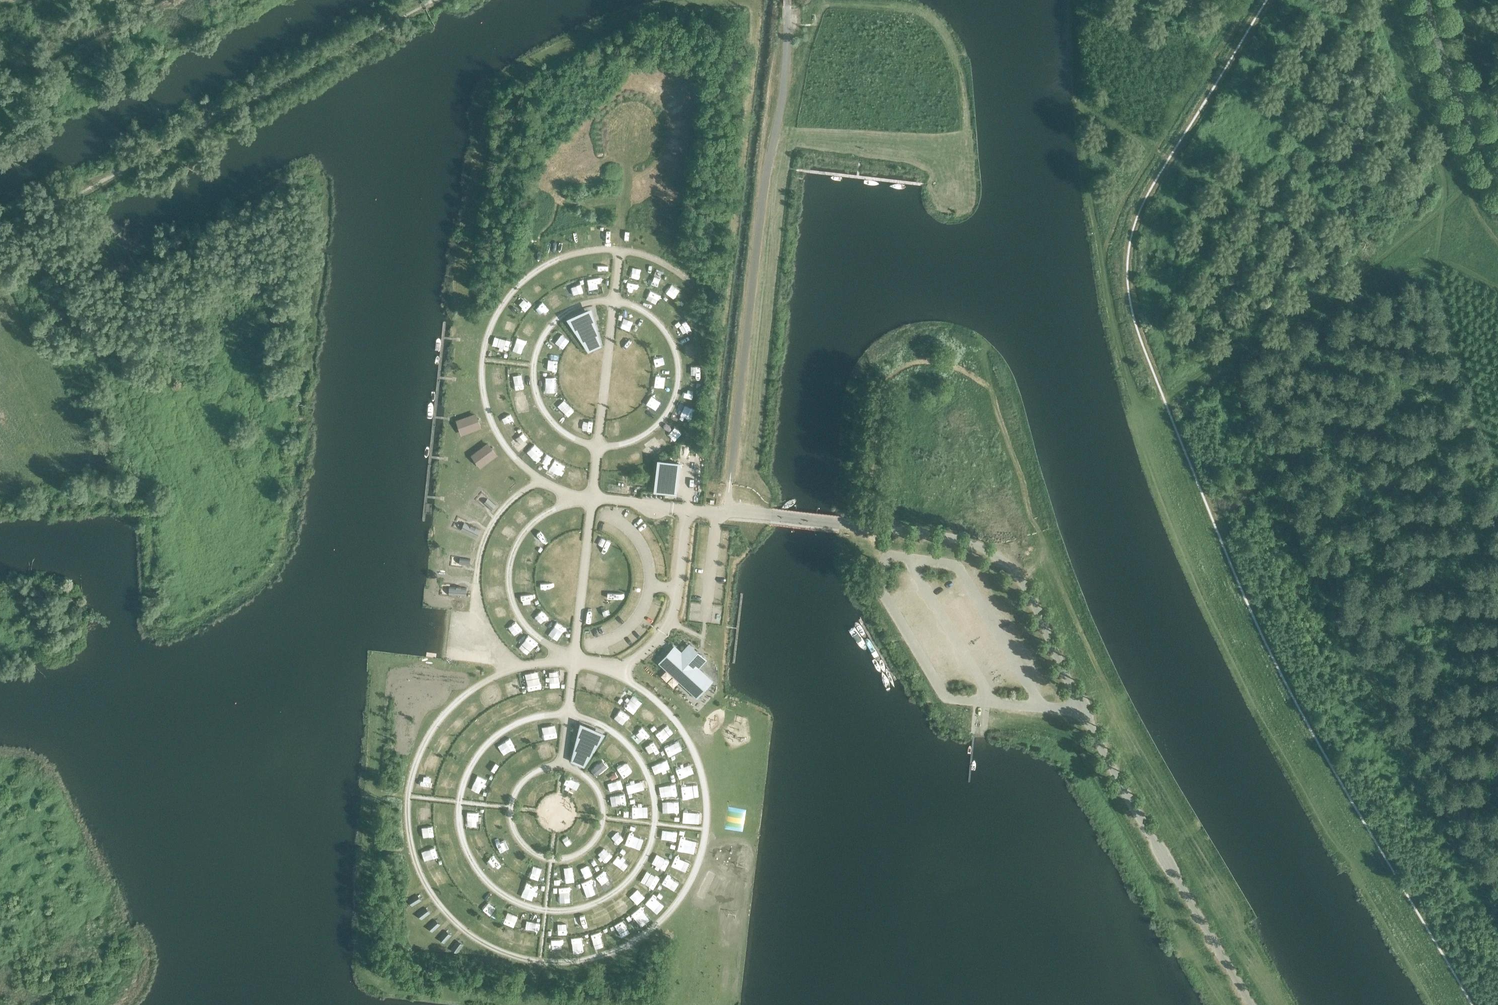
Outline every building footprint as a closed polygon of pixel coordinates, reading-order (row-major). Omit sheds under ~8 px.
[(590,310),(569,319),(589,349),(599,345),(590,310)] [(659,461),(655,490),(675,493),(678,463),(659,461)] [(674,648),(661,663),(697,696),(710,681),(696,668),(704,659),(689,646),(681,654),(674,648)] [(582,725),(573,760),(583,764),(602,734),(582,725)]
